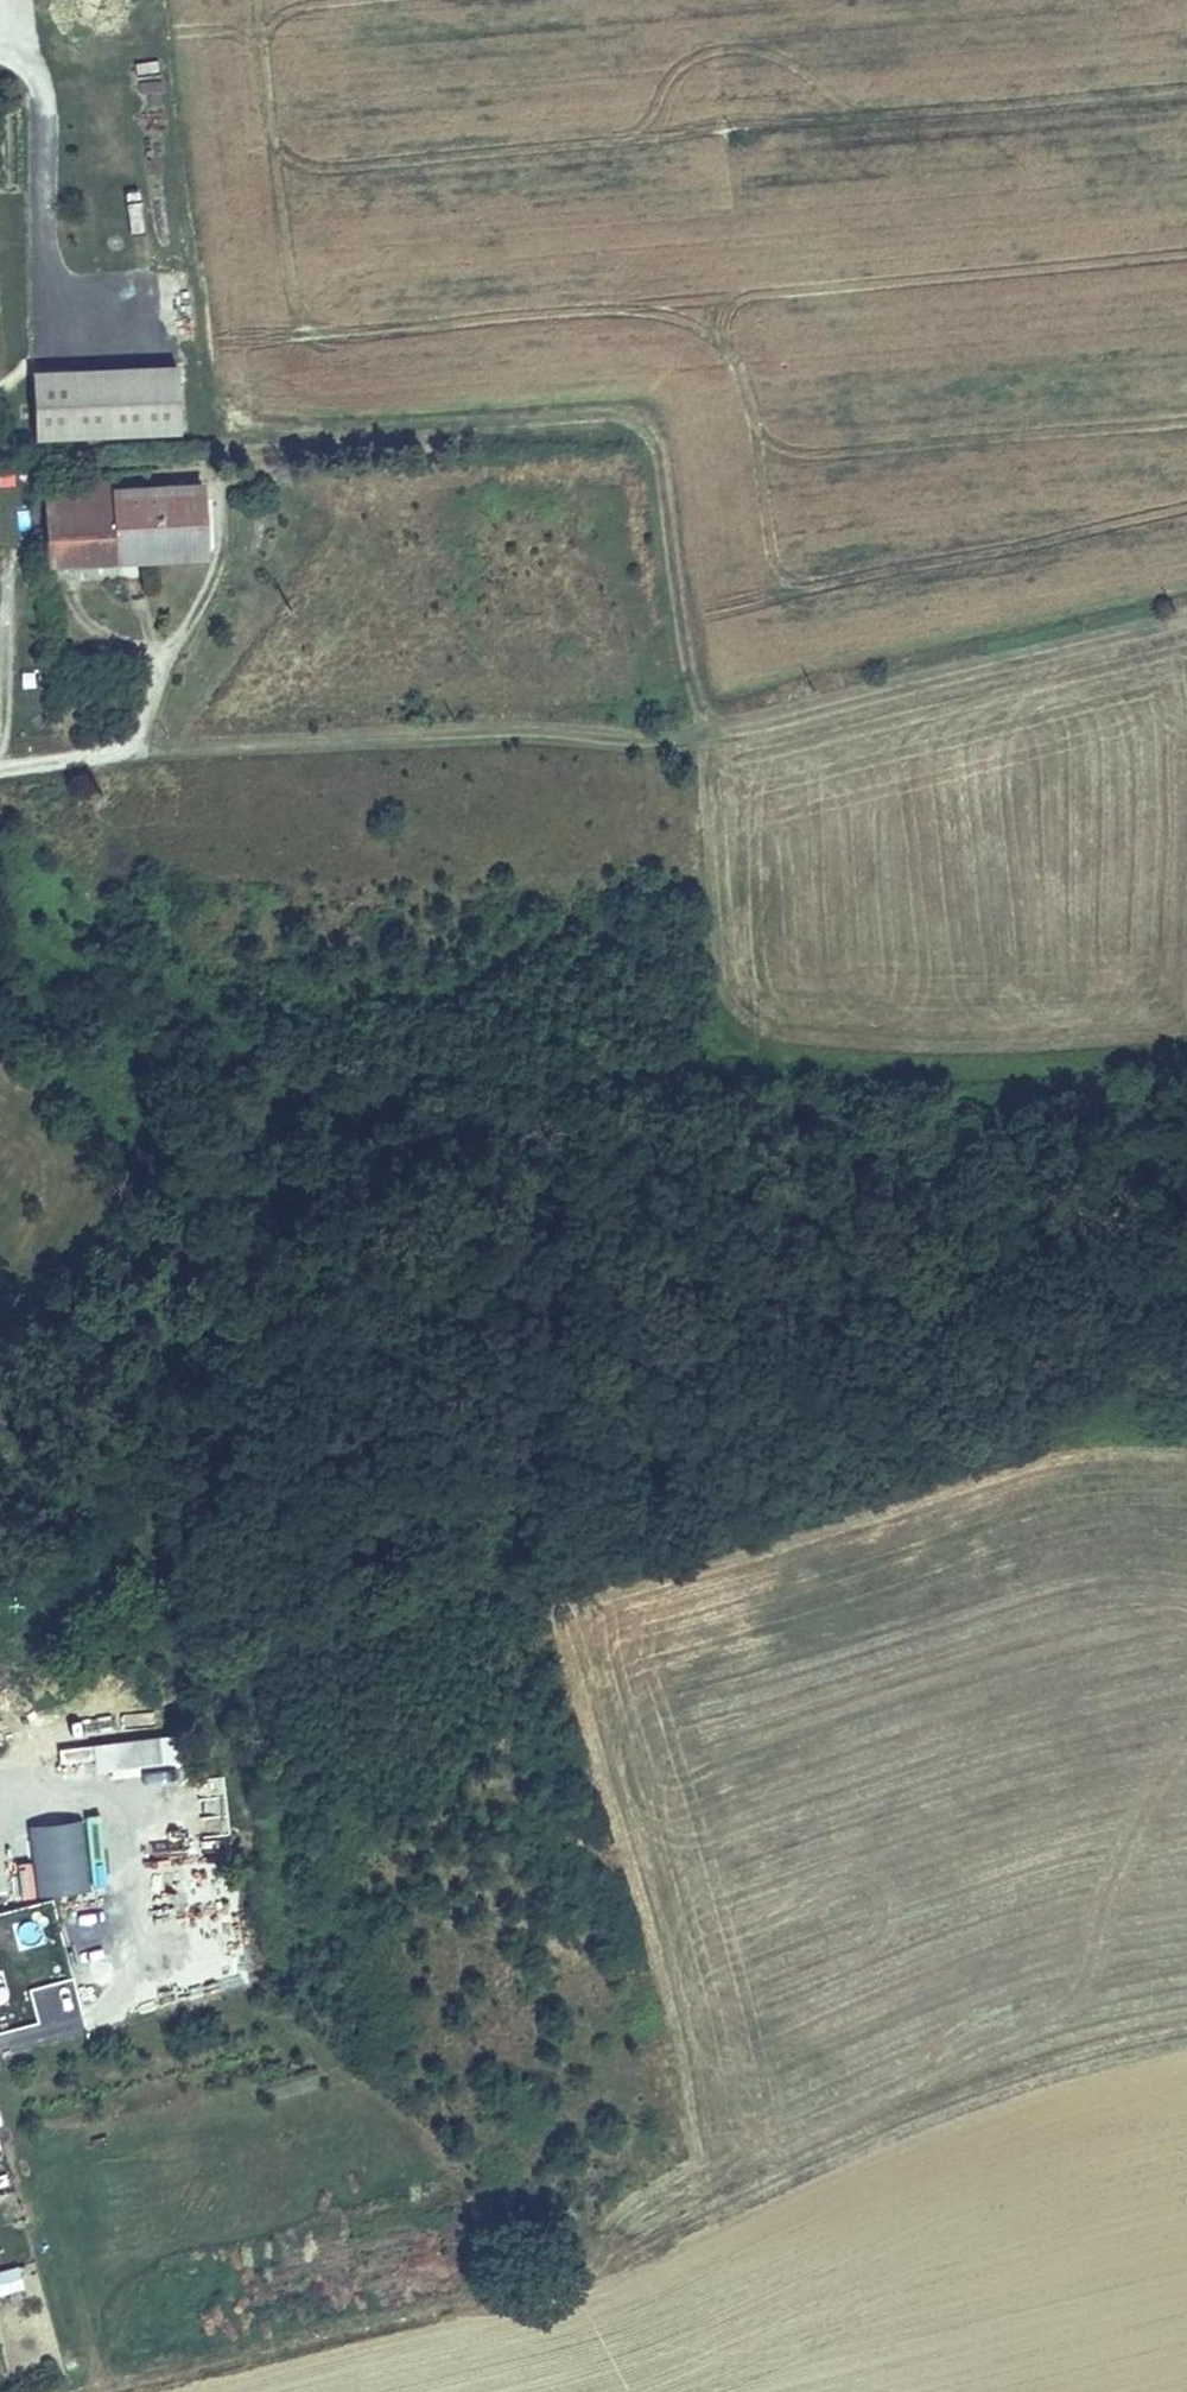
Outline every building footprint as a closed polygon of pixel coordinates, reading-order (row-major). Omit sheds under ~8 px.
[(36,379),(39,441),(180,433),(176,371),(36,379)] [(112,471),(46,474),(49,556),(205,549),(202,479),(114,483),(112,471)] [(0,2267),(0,2286),(22,2284),(20,2265),(0,2267)]
